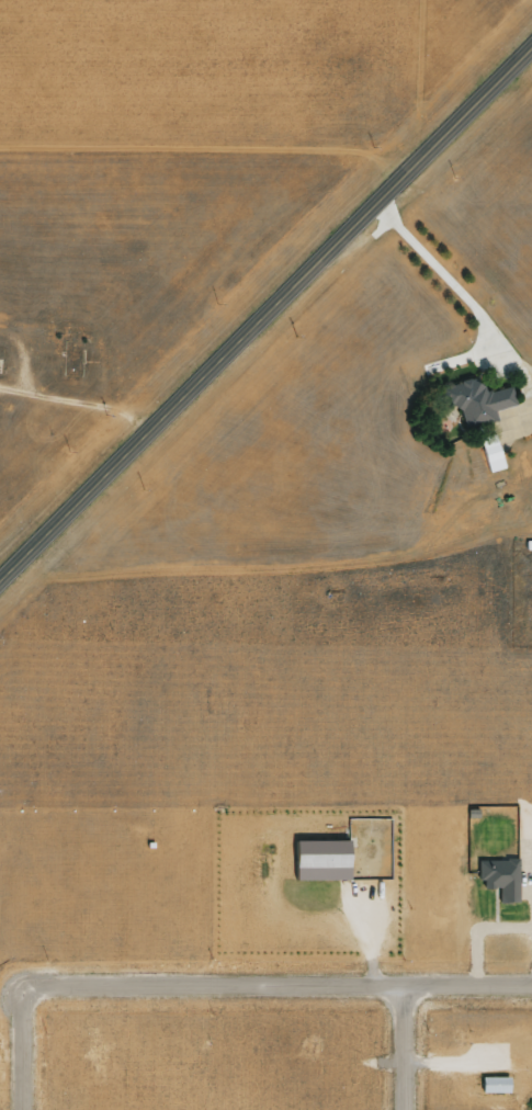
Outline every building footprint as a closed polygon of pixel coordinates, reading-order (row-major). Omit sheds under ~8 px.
[(513,404),(509,389),(484,398),(478,381),(439,393),(444,408),(457,411),(464,431),(493,422),(489,411),(513,404)] [(477,445),(484,466),(501,461),(495,440),(477,445)] [(293,841),(293,882),(337,882),(352,882),(352,841),(293,841)] [(491,907),(518,907),(518,861),(471,861),(471,883),(479,883),(479,891),(491,891),(491,907)] [(513,1092),(513,1076),(485,1077),(485,1092),(513,1092)]
